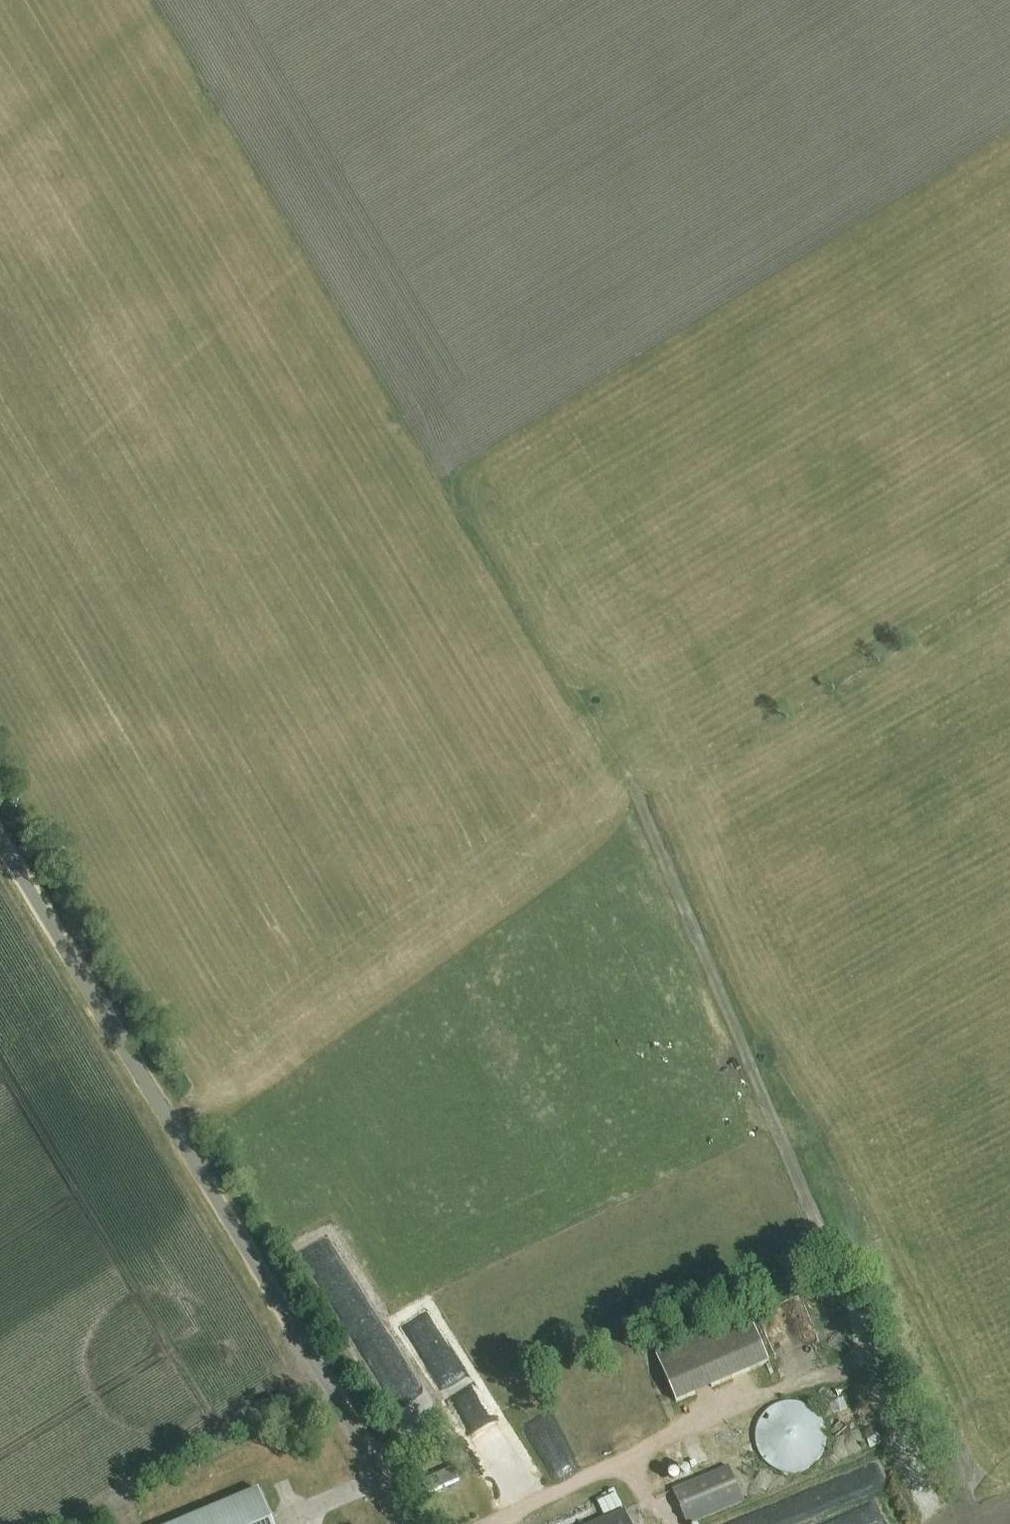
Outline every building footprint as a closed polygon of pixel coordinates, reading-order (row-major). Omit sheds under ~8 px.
[(660,1365),(676,1404),(769,1364),(752,1325),(660,1365)] [(826,1433),(821,1419),(809,1408),(794,1402),(779,1404),(765,1413),(757,1426),(756,1442),(761,1457),(772,1468),(787,1473),(803,1471),(816,1462),(824,1449),(826,1433)] [(672,1490),(686,1523),(693,1523),(744,1503),(729,1466),(672,1490)] [(425,1479),(430,1492),(456,1481),(451,1469),(425,1479)] [(179,1523),(273,1523),(259,1491),(179,1523)] [(623,1510),(589,1523),(629,1523),(623,1510)]
